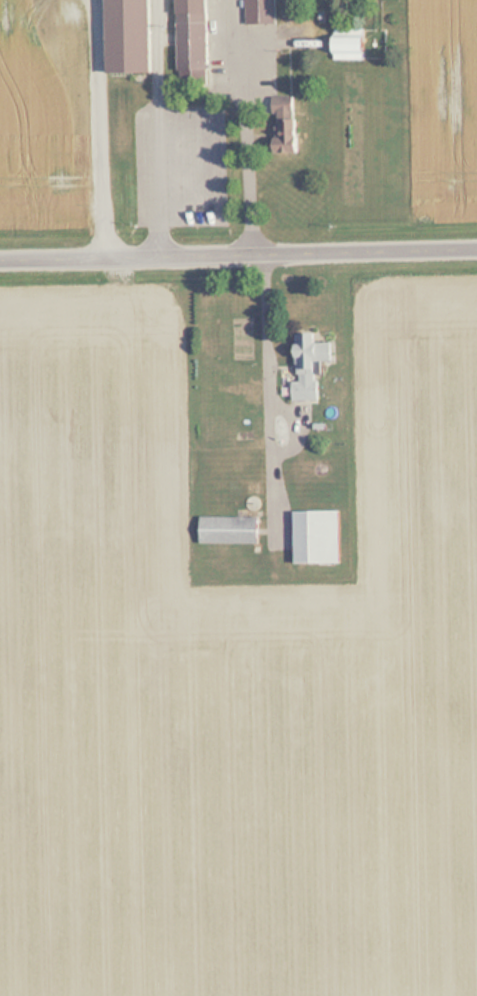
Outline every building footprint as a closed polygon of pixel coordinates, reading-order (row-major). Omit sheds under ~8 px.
[(154,70),(153,0),(107,0),(108,71),(154,70)] [(180,69),(211,69),(210,0),(179,0),(180,69)] [(277,0),(247,0),(247,23),(277,22),(277,0)] [(335,28),(335,58),(368,58),(368,28),(335,28)] [(272,114),(297,114),(297,95),(272,95),(272,114)] [(302,117),(278,117),(278,151),(302,151),(302,117)] [(297,333),(298,399),(321,399),(320,362),(335,361),(335,341),(318,341),(318,333),(297,333)] [(297,510),(297,562),(341,562),(341,510),(297,510)] [(260,516),(202,516),(202,543),(260,543),(260,516)]
